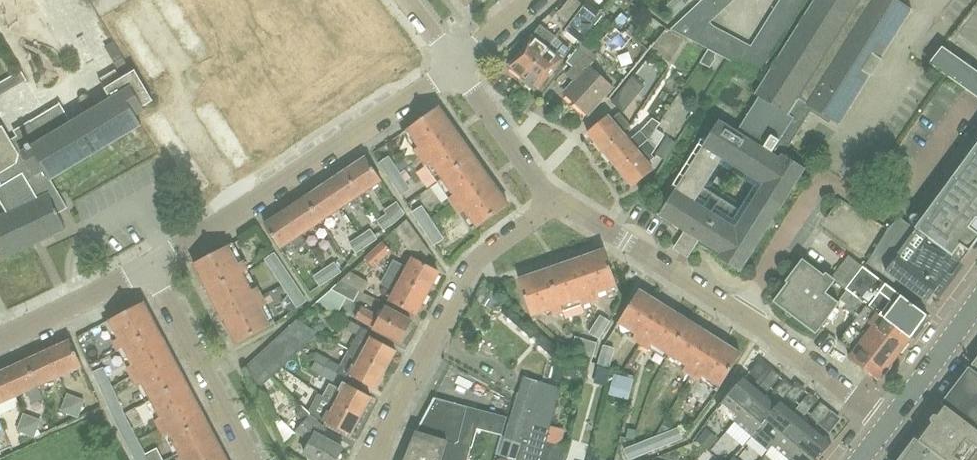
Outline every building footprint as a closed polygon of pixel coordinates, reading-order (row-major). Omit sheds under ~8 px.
[(250,0),(222,0),(232,14),(251,1),(250,0)] [(308,3),(313,10),(323,3),(321,0),(313,0),(308,3)] [(570,18),(581,3),(577,0),(569,0),(561,11),(570,18)] [(664,8),(673,17),(682,9),(674,0),(673,0),(664,8)] [(682,9),(691,0),(674,0),(682,9)] [(704,1),(718,16),(725,8),(718,0),(704,0),(704,1)] [(733,1),(732,0),(718,0),(725,8),(733,1)] [(800,10),(784,0),(780,0),(775,8),(794,20),(800,10)] [(800,10),(806,1),(805,0),(784,0),(800,10)] [(829,9),(836,13),(842,3),(838,0),(835,0),(829,9)] [(901,1),(922,14),(931,0),(902,0),(901,1)] [(567,31),(582,43),(583,44),(589,37),(593,31),(606,14),(589,1),(567,30),(567,31)] [(713,20),(718,16),(704,1),(700,4),(696,7),(710,23),(713,20)] [(313,10),(308,3),(298,10),(303,17),(313,10)] [(337,3),(330,7),(337,17),(344,13),(337,3)] [(842,3),(836,13),(843,17),(849,7),(842,3)] [(710,23),(696,7),(672,29),(697,44),(710,23)] [(775,8),(769,17),(788,29),(794,20),(775,8)] [(886,9),(880,19),(887,23),(893,13),(886,9)] [(324,12),(314,19),(319,25),(329,18),(324,12)] [(803,64),(828,25),(807,12),(782,51),(803,64)] [(893,13),(887,23),(894,28),(900,17),(893,13)] [(783,39),(788,29),(769,17),(763,27),(783,39)] [(309,32),(319,25),(314,19),(304,26),(309,32)] [(271,29),(276,36),(286,29),(281,23),(271,29)] [(720,29),(710,23),(697,44),(708,50),(720,29)] [(876,24),(870,34),(877,39),(883,28),(876,24)] [(849,38),(828,25),(803,64),(824,77),(849,38)] [(510,66),(525,78),(549,47),(552,44),(556,37),(541,26),(533,36),(510,66)] [(763,27),(757,36),(777,48),(783,39),(763,27)] [(883,28),(877,39),(883,43),(890,33),(883,28)] [(271,29),(261,36),(266,43),(276,36),(271,29)] [(730,35),(720,29),(708,50),(718,56),(730,35)] [(370,32),(354,42),(374,73),(390,62),(370,32)] [(739,40),(730,35),(718,56),(729,62),(741,40),(739,40)] [(757,36),(752,46),(771,58),(777,48),(757,36)] [(278,44),(283,51),(293,44),(288,37),(278,44)] [(599,44),(589,37),(583,44),(582,43),(567,62),(573,67),(566,75),(575,82),(566,92),(590,114),(614,88),(590,66),(595,61),(589,56),(599,44)] [(845,90),(869,51),(849,38),(824,77),(845,90)] [(752,46),(741,40),(729,62),(739,68),(752,46)] [(374,73),(354,42),(338,53),(358,84),(374,73)] [(252,43),(242,50),(247,56),(257,49),(252,43)] [(558,49),(552,44),(549,47),(525,78),(524,80),(533,88),(535,86),(539,89),(571,49),(563,43),(558,49)] [(283,51),(278,44),(268,51),(273,58),(283,51)] [(752,46),(739,68),(758,79),(771,58),(752,46)] [(970,67),(972,64),(972,60),(969,58),(966,59),(964,62),(943,47),(930,64),(976,97),(976,71),(970,67)] [(869,51),(845,90),(865,103),(890,64),(869,51)] [(358,84),(338,53),(322,64),(342,94),(358,84)] [(342,94),(322,64),(318,58),(298,71),(322,108),(342,94)] [(237,73),(241,80),(251,73),(247,66),(237,73)] [(0,128),(0,184),(1,186),(0,187),(0,202),(7,214),(0,217),(0,256),(1,259),(65,229),(59,214),(68,208),(51,180),(142,126),(136,116),(145,110),(143,107),(154,101),(136,70),(121,79),(115,70),(99,80),(111,100),(96,109),(89,97),(80,103),(87,114),(72,123),(60,104),(14,131),(19,140),(13,144),(2,126),(0,128)] [(27,81),(21,71),(0,83),(0,96),(27,81)] [(322,108),(298,71),(276,85),(300,122),(322,108)] [(241,80),(237,73),(227,80),(231,87),(241,80)] [(624,112),(645,86),(633,77),(612,102),(624,112)] [(276,85),(254,100),(278,137),(300,122),(276,85)] [(713,93),(691,128),(712,141),(714,137),(713,136),(733,105),(713,93)] [(232,114),(257,151),(278,137),(254,100),(232,114)] [(731,148),(751,117),(733,105),(713,136),(714,137),(731,147),(731,148)] [(421,157),(456,131),(439,107),(408,129),(420,146),(415,149),(421,157)] [(609,116),(588,133),(604,151),(624,135),(623,133),(631,125),(619,112),(611,119),(609,116)] [(731,148),(731,147),(728,151),(747,163),(769,128),(751,117),(731,148)] [(604,151),(619,169),(639,153),(650,141),(658,130),(657,129),(660,124),(653,119),(642,130),(629,140),(624,135),(604,151)] [(915,228),(958,260),(966,249),(970,252),(976,243),(976,127),(975,125),(913,210),(923,218),(915,228)] [(788,139),(769,128),(747,163),(766,175),(769,171),(768,171),(788,139)] [(639,153),(619,169),(634,187),(654,170),(648,163),(655,158),(652,155),(656,148),(665,134),(658,130),(650,141),(639,153)] [(456,131),(421,157),(427,166),(432,162),(443,178),(474,156),(456,131)] [(666,160),(676,143),(667,138),(656,154),(666,160)] [(807,152),(788,139),(768,171),(769,171),(787,183),(807,152)] [(696,149),(689,159),(696,163),(703,153),(696,149)] [(703,153),(696,163),(703,168),(710,157),(703,153)] [(400,196),(401,195),(411,189),(390,156),(379,163),(400,196)] [(456,206),(492,180),(474,156),(443,178),(456,195),(451,198),(456,206)] [(346,171),(361,195),(382,181),(366,158),(346,171)] [(686,164),(680,175),(686,179),(693,169),(686,164)] [(693,169),(686,179),(693,183),(700,173),(693,169)] [(326,184),(341,208),(361,195),(346,171),(326,184)] [(732,172),(726,182),(733,186),(739,176),(732,172)] [(739,176),(733,186),(740,191),(746,180),(739,176)] [(479,226),(509,204),(492,180),(456,206),(462,214),(467,210),(479,226)] [(657,228),(677,196),(679,192),(659,180),(637,215),(657,228)] [(306,198),(321,222),(341,208),(326,184),(306,198)] [(723,187),(716,198),(723,202),(729,192),(723,187)] [(757,188),(751,198),(758,202),(764,192),(757,188)] [(729,192),(723,202),(730,206),(736,196),(729,192)] [(677,196),(657,228),(675,239),(695,208),(677,196)] [(286,211),(301,235),(321,222),(306,198),(286,211)] [(387,214),(378,220),(384,230),(395,223),(405,214),(397,202),(384,210),(387,214)] [(748,203),(741,213),(748,218),(755,207),(748,203)] [(434,246),(444,238),(422,206),(412,213),(434,246)] [(694,250),(713,219),(695,208),(675,239),(694,250)] [(307,244),(301,235),(286,211),(265,225),(281,248),(293,240),(299,250),(307,244)] [(902,284),(927,303),(950,273),(953,276),(962,263),(958,260),(915,228),(901,218),(889,228),(867,263),(900,287),(902,284)] [(422,240),(407,220),(407,219),(395,230),(408,249),(422,240)] [(713,219),(694,250),(712,262),(732,231),(713,219)] [(360,236),(367,247),(378,240),(371,229),(360,236)] [(732,231),(712,262),(730,273),(750,242),(732,231)] [(367,247),(360,236),(350,243),(357,253),(367,247)] [(383,259),(384,258),(392,251),(383,242),(374,250),(383,259)] [(208,291),(248,270),(243,261),(238,263),(229,246),(194,264),(208,291)] [(383,259),(374,250),(364,258),(373,268),(383,259)] [(599,293),(618,286),(605,250),(589,256),(589,255),(588,256),(589,258),(578,262),(577,260),(591,302),(601,299),(599,293)] [(307,301),(275,253),(265,259),(297,308),(307,301)] [(388,272),(403,280),(428,294),(439,272),(415,259),(409,269),(394,261),(388,272)] [(788,283),(774,302),(787,312),(793,316),(816,333),(815,334),(816,334),(840,303),(839,302),(839,303),(826,293),(834,283),(834,282),(835,281),(832,278),(827,274),(825,276),(803,259),(786,282),(788,283)] [(580,299),(582,305),(591,302),(577,260),(576,260),(577,262),(566,266),(565,264),(564,264),(549,269),(548,270),(563,312),(564,311),(562,306),(580,299)] [(853,260),(837,282),(848,291),(859,299),(867,305),(911,338),(928,316),(921,311),(865,269),(853,260)] [(324,269),(331,279),(342,272),(335,261),(324,269)] [(320,287),(331,279),(324,269),(313,277),(320,287)] [(248,271),(248,270),(208,291),(217,307),(222,317),(224,316),(262,296),(257,287),(252,290),(244,273),(248,271)] [(552,309),(554,315),(563,312),(548,270),(549,272),(538,276),(537,273),(536,274),(520,280),(533,316),(552,309)] [(417,315),(428,294),(403,280),(388,272),(382,284),(397,292),(392,302),(417,315)] [(350,273),(344,278),(356,285),(365,291),(369,282),(350,273)] [(344,278),(343,280),(332,290),(355,302),(360,292),(363,293),(365,291),(356,285),(344,278)] [(640,290),(619,322),(636,333),(633,338),(642,343),(664,308),(654,302),(655,300),(654,299),(640,290)] [(841,300),(852,308),(859,299),(848,291),(841,300)] [(267,305),(262,296),(224,316),(222,317),(237,344),(272,326),(262,307),(267,305)] [(119,338),(114,341),(118,350),(156,330),(151,321),(153,319),(144,302),(109,321),(119,338)] [(867,305),(839,341),(854,353),(850,359),(865,370),(879,381),(911,338),(867,305)] [(664,308),(642,343),(649,348),(652,343),(670,354),(690,322),(677,314),(677,313),(676,313),(675,315),(665,309),(666,307),(665,306),(664,308)] [(401,343),(412,322),(386,308),(381,317),(363,308),(357,319),(376,329),(375,329),(401,343)] [(600,339),(611,321),(600,316),(589,333),(600,339)] [(301,350),(320,333),(297,320),(279,336),(301,350)] [(355,353),(361,356),(386,370),(397,351),(371,337),(374,334),(352,322),(347,330),(357,335),(350,350),(355,353)] [(529,322),(521,330),(557,361),(552,381),(562,384),(568,357),(529,322)] [(687,365),(684,370),(692,375),(716,338),(714,340),(705,334),(706,332),(705,331),(690,322),(670,354),(687,365)] [(128,368),(132,376),(172,355),(170,356),(164,346),(166,345),(166,343),(159,330),(157,331),(156,330),(118,350),(119,350),(124,348),(133,365),(128,368)] [(262,352),(283,367),(301,350),(279,336),(262,352)] [(570,356),(592,362),(597,343),(576,337),(570,356)] [(716,338),(692,375),(700,380),(703,376),(721,387),(742,354),(727,345),(726,345),(725,347),(715,340),(717,338),(716,338)] [(81,366),(70,341),(70,340),(48,350),(59,376),(81,366)] [(614,353),(615,349),(605,346),(604,346),(598,364),(610,368),(614,353)] [(59,376),(48,350),(26,360),(37,386),(59,376)] [(314,360),(317,362),(329,369),(345,378),(348,379),(350,376),(376,390),(386,370),(361,356),(355,353),(350,350),(341,365),(330,360),(317,353),(314,360)] [(270,379),(272,377),(283,367),(262,352),(250,362),(270,379)] [(172,356),(172,355),(132,376),(137,385),(142,382),(151,400),(186,382),(178,367),(178,366),(176,367),(170,357),(172,356)] [(15,396),(26,391),(37,386),(26,360),(4,370),(15,396)] [(250,362),(247,366),(259,390),(270,379),(250,362)] [(338,375),(345,378),(329,369),(317,362),(311,371),(322,376),(334,382),(338,375)] [(94,372),(93,372),(109,410),(117,427),(135,459),(163,459),(157,448),(146,455),(132,429),(117,396),(103,368),(94,372)] [(944,405),(975,428),(976,430),(976,375),(969,369),(943,404),(944,405)] [(4,370),(0,372),(0,403),(15,396),(4,370)] [(772,370),(764,379),(772,386),(780,376),(772,370)] [(615,374),(610,396),(630,401),(635,379),(615,374)] [(517,459),(542,459),(547,442),(561,388),(524,377),(511,419),(506,436),(506,437),(499,455),(517,459)] [(718,408),(734,422),(760,392),(756,389),(743,378),(718,408)] [(760,392),(734,422),(751,437),(781,402),(780,401),(776,406),(764,395),(772,386),(764,379),(756,389),(760,392)] [(193,396),(186,382),(151,400),(161,417),(156,420),(160,429),(200,408),(199,407),(197,408),(192,398),(194,397),(193,396)] [(336,402),(336,403),(361,416),(372,397),(346,384),(342,391),(330,384),(324,396),(336,402)] [(818,400),(809,393),(801,403),(810,410),(818,400)] [(60,412),(79,418),(68,394),(67,394),(60,412)] [(85,401),(84,400),(68,394),(79,418),(85,401)] [(417,431),(449,441),(459,444),(469,408),(434,398),(417,431)] [(768,451),(772,447),(798,416),(793,412),(781,402),(751,437),(768,451)] [(361,416),(336,403),(331,412),(328,410),(323,420),(351,436),(361,416)] [(788,459),(789,459),(815,430),(802,419),(810,410),(801,403),(793,412),(798,416),(772,447),(788,459)] [(918,439),(945,459),(976,459),(976,430),(975,428),(944,405),(936,415),(934,415),(931,419),(931,422),(918,439)] [(183,459),(201,450),(197,443),(214,435),(206,420),(205,418),(203,419),(198,409),(200,408),(160,429),(165,437),(170,434),(179,452),(183,459)] [(506,436),(511,419),(469,408),(459,444),(449,441),(443,459),(468,459),(478,429),(506,436)] [(17,431),(34,437),(24,414),(23,414),(17,431)] [(34,437),(41,420),(24,414),(34,437)] [(344,448),(321,435),(325,428),(311,416),(303,425),(315,436),(306,453),(318,459),(337,459),(344,448)] [(276,427),(285,445),(296,434),(282,422),(276,427)] [(629,459),(683,439),(679,428),(625,449),(629,459)] [(832,445),(815,430),(789,459),(819,459),(832,445)] [(417,431),(416,432),(405,459),(443,459),(449,441),(417,431)] [(225,459),(227,457),(226,456),(218,441),(214,435),(197,443),(201,450),(183,459),(184,459),(225,459)] [(918,439),(916,438),(899,459),(945,459),(918,439)] [(547,442),(542,459),(561,459),(564,446),(547,442)]
